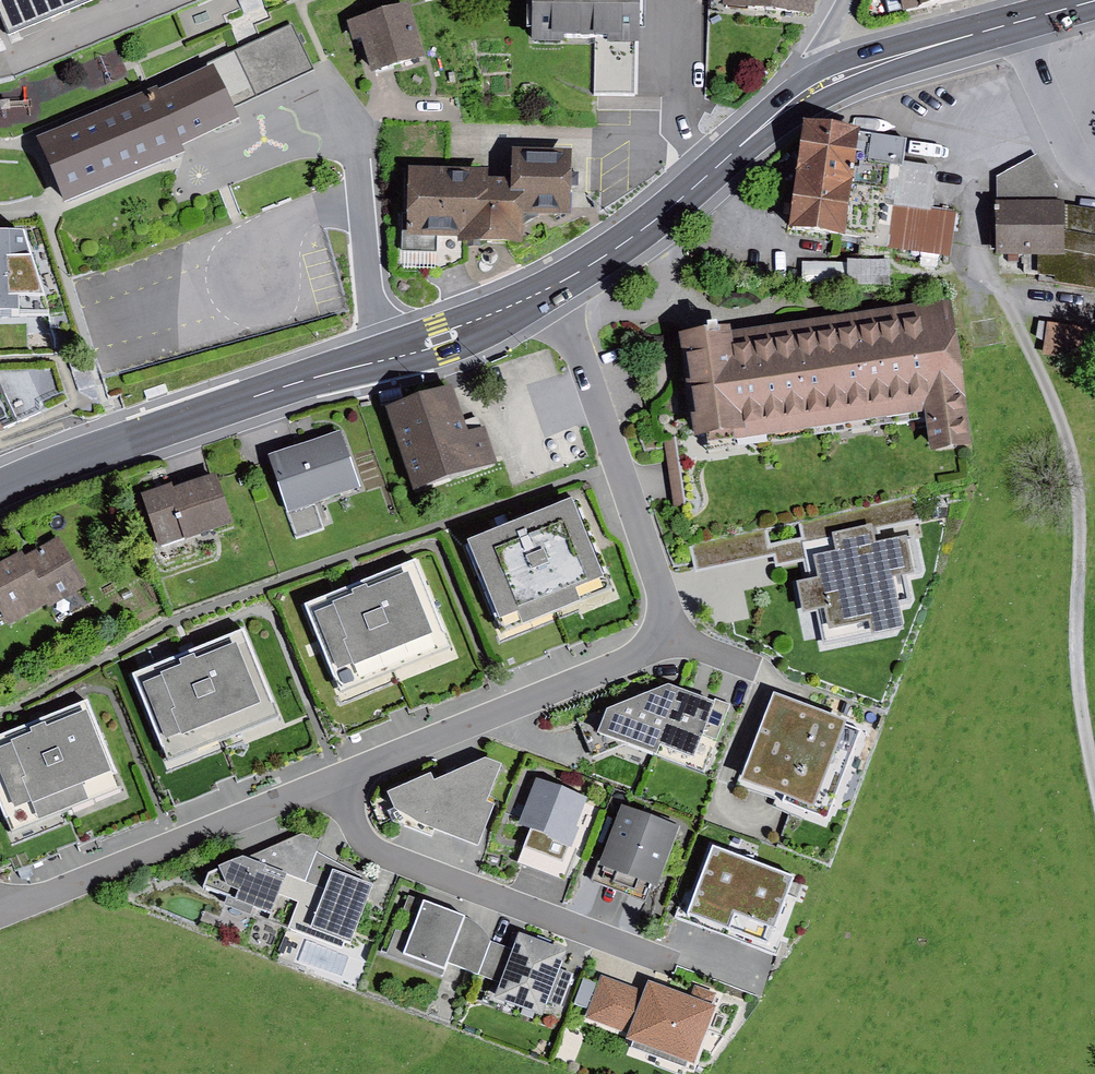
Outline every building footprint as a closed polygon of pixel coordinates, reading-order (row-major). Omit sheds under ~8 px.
[(7,39),(101,0),(0,0),(0,22),(7,39)] [(530,44),(564,45),(564,37),(595,38),(594,94),(637,95),(639,0),(531,0),(530,44)] [(724,6),(814,14),(815,0),(725,0),(724,6)] [(904,11),(950,0),(901,0),(904,11)] [(407,6),(347,24),(352,40),(361,37),(372,73),(423,57),(407,6)] [(290,26),(213,61),(233,105),(311,70),(290,26)] [(213,61),(35,137),(64,206),(185,155),(180,145),(239,120),(233,105),(213,61)] [(861,129),(805,121),(790,230),(846,238),(861,129)] [(861,129),(846,238),(865,240),(864,247),(890,250),(896,205),(933,210),(939,163),(906,159),(909,135),(861,129)] [(512,149),(511,172),(523,173),(521,226),(538,215),(571,216),(572,149),(512,149)] [(996,178),(997,256),(1037,257),(1037,276),(1055,278),(1056,285),(1094,291),(1094,209),(1065,203),(1057,203),(1056,190),(1037,154),(996,178)] [(511,172),(409,168),(406,235),(459,237),(459,244),(520,246),(521,226),(523,173),(511,172)] [(933,210),(896,205),(890,250),(950,258),(956,213),(933,210)] [(0,235),(0,317),(49,315),(24,235),(0,235)] [(846,263),(803,262),(803,283),(847,283),(847,286),(891,286),(891,260),(846,259),(846,263)] [(731,328),(681,336),(696,437),(731,432),(732,442),(921,415),(927,454),(972,448),(951,303),(732,335),(731,328)] [(1047,324),(1044,355),(1094,362),(1094,331),(1047,324)] [(452,387),(387,408),(414,491),(498,464),(486,426),(466,432),(452,387)] [(341,434),(268,457),(286,513),(359,490),(341,434)] [(171,484),(141,494),(159,549),(231,525),(215,476),(173,490),(171,484)] [(522,520),(466,542),(504,636),(614,592),(576,498),(522,520)] [(770,526),(691,543),(697,571),(776,554),(770,526)] [(817,581),(796,584),(801,614),(825,610),(830,644),(904,632),(899,606),(915,604),(910,573),(923,571),(917,536),(876,543),(873,528),(833,535),(836,551),(812,555),(817,581)] [(57,541),(24,560),(20,553),(0,565),(0,620),(1,619),(7,629),(83,586),(57,541)] [(361,584),(305,607),(341,694),(454,648),(418,561),(361,584)] [(190,653),(131,676),(168,765),(281,719),(245,630),(190,653)] [(666,687),(606,711),(597,737),(656,757),(659,747),(679,692),(666,687)] [(714,705),(679,692),(659,747),(694,760),(703,735),(718,741),(731,705),(716,699),(714,705)] [(847,722),(774,695),(743,780),(788,796),(786,802),(828,818),(860,731),(846,726),(847,722)] [(0,737),(0,810),(10,834),(121,790),(88,701),(40,720),(0,737)] [(760,727),(742,720),(722,776),(739,782),(760,727)] [(430,775),(389,795),(397,813),(476,846),(492,808),(484,805),(501,767),(484,759),(434,784),(430,775)] [(535,777),(516,827),(570,848),(589,798),(535,777)] [(679,828),(622,806),(599,867),(656,889),(679,828)] [(300,834),(207,874),(201,892),(270,916),(278,895),(285,874),(306,881),(316,852),(320,841),(300,834)] [(739,857),(713,847),(687,914),(728,930),(755,862),(753,856),(739,857)] [(285,874),(278,895),(319,911),(334,871),(359,881),(360,877),(316,852),(306,881),(285,874)] [(794,877),(755,862),(728,930),(768,945),(794,877)] [(319,911),(311,931),(350,945),(372,885),(359,881),(334,871),(319,911)] [(465,917),(424,902),(404,956),(444,971),(447,963),(479,976),(491,941),(484,931),(473,922),(465,917)] [(402,957),(412,927),(398,922),(388,953),(402,957)] [(501,984),(494,1001),(542,1019),(548,1002),(560,1007),(572,974),(560,970),(567,952),(520,934),(514,950),(501,984)] [(514,950),(491,941),(479,976),(501,984),(514,950)] [(643,991),(600,974),(583,1019),(627,1036),(625,1041),(693,1067),(716,1009),(710,1006),(714,994),(695,987),(691,997),(647,980),(643,991)]
